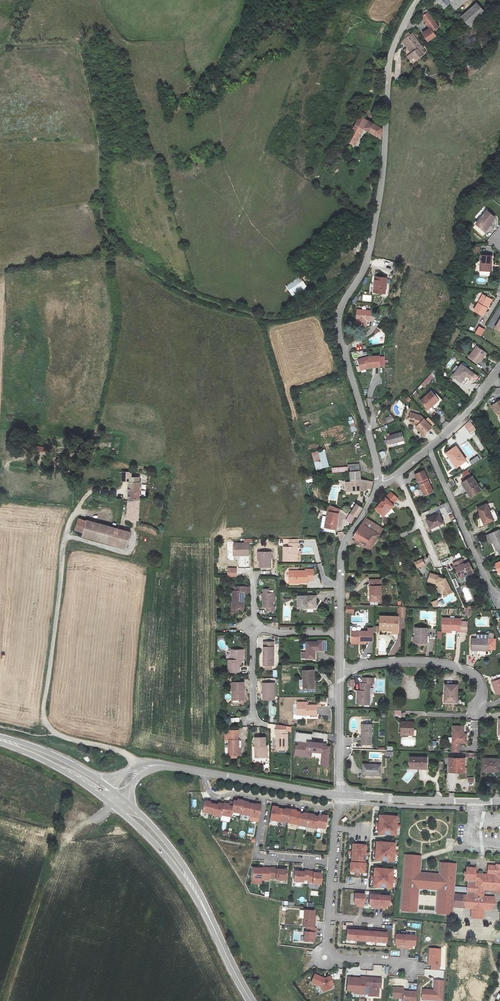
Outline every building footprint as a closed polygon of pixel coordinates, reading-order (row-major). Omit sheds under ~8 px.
[(475,3),(459,17),(467,27),(483,14),(475,3)] [(448,12),(445,5),(439,8),(444,18),(449,15),(448,12)] [(422,16),(429,12),(426,6),(419,10),(422,16)] [(429,12),(422,16),(431,31),(438,27),(429,12)] [(434,36),(431,31),(423,35),(427,41),(428,40),(434,36)] [(404,43),(414,37),(411,32),(401,38),(401,39),(404,43)] [(414,37),(404,43),(414,58),(411,60),(414,65),(423,58),(418,51),(421,49),(420,47),(414,37)] [(363,110),(360,115),(368,119),(370,114),(363,110)] [(367,120),(360,116),(345,141),(355,146),(364,129),(382,139),(382,128),(367,120)] [(482,231),(488,225),(493,219),(486,212),(475,225),(482,231)] [(488,225),(482,231),(485,234),(491,227),(488,225)] [(480,271),(491,272),(492,256),(481,255),(480,271)] [(299,277),(286,286),(292,295),(305,287),(299,277)] [(374,277),(373,293),(385,294),(386,278),(374,277)] [(483,315),(492,300),(483,295),(474,310),(483,315)] [(357,310),(356,325),(366,326),(367,320),(370,320),(371,311),(357,310)] [(475,333),(481,336),(485,329),(479,327),(475,333)] [(476,347),(468,357),(477,363),(482,356),(484,358),(486,354),(476,347)] [(369,357),(359,359),(361,369),(371,366),(385,366),(385,356),(369,357)] [(461,364),(452,375),(461,382),(466,376),(474,382),(478,377),(461,364)] [(430,374),(421,385),(424,387),(433,377),(430,374)] [(421,402),(427,409),(435,402),(438,404),(442,400),(435,393),(433,395),(431,392),(421,402)] [(498,411),(499,415),(499,400),(492,405),(496,412),(498,411)] [(421,416),(411,413),(409,420),(412,423),(416,425),(417,424),(418,425),(416,427),(423,435),(432,427),(421,416)] [(382,419),(384,425),(394,421),(392,415),(382,419)] [(352,432),(357,431),(353,419),(348,421),(352,432)] [(465,426),(471,434),(476,430),(471,422),(465,426)] [(386,437),(388,444),(404,440),(402,432),(386,437)] [(476,435),(472,437),(480,451),(484,449),(476,435)] [(466,461),(456,446),(446,453),(456,467),(466,461)] [(312,453),(317,470),(329,467),(324,450),(312,453)] [(478,456),(470,461),(472,465),(480,459),(478,456)] [(348,474),(348,483),(360,483),(359,467),(350,468),(350,469),(350,474),(348,474)] [(468,469),(461,473),(465,479),(471,476),(468,469)] [(433,492),(425,471),(416,474),(419,482),(420,481),(422,485),(420,486),(425,495),(433,492)] [(122,482),(131,484),(132,479),(132,475),(123,473),(122,482)] [(481,491),(473,477),(462,483),(464,488),(466,487),(472,496),(481,491)] [(138,522),(141,486),(139,485),(140,480),(132,479),(131,484),(126,520),(138,522)] [(366,484),(360,483),(348,483),(345,482),(346,492),(353,492),(365,493),(366,484)] [(391,494),(374,509),(380,516),(387,509),(389,511),(393,507),(392,506),(397,501),(391,494)] [(494,520),(487,504),(477,508),(484,524),(494,520)] [(361,508),(356,505),(351,513),(355,515),(356,516),(361,508)] [(334,531),(338,510),(329,506),(328,506),(327,513),(328,513),(326,529),(334,531)] [(389,511),(387,509),(380,516),(381,517),(389,511)] [(444,525),(440,515),(428,520),(432,530),(444,525)] [(361,523),(352,536),(365,545),(367,542),(373,545),(380,535),(383,528),(375,523),(365,517),(361,523)] [(75,534),(82,536),(86,522),(79,520),(75,534)] [(120,533),(110,529),(92,524),(86,522),(82,536),(82,538),(94,541),(125,551),(130,535),(120,533)] [(499,530),(487,536),(490,544),(493,543),(496,551),(499,549),(499,531),(499,530)] [(244,557),(244,560),(248,560),(249,545),(233,545),(233,557),(238,557),(244,557)] [(284,564),(297,564),(297,550),(299,551),(299,546),(290,546),(290,550),(284,550),(284,564)] [(270,555),(260,555),(260,569),(270,569),(270,555)] [(424,565),(421,559),(414,563),(417,568),(424,565)] [(465,565),(462,560),(454,563),(457,571),(456,572),(458,573),(460,579),(464,577),(465,575),(468,574),(469,575),(474,573),(469,563),(465,565)] [(227,576),(237,577),(237,568),(227,568),(227,576)] [(288,574),(288,584),(298,584),(298,585),(306,585),(306,584),(312,584),(312,573),(304,573),(304,574),(288,574)] [(428,581),(437,584),(442,592),(444,591),(447,595),(453,591),(445,578),(444,579),(439,577),(439,576),(430,574),(428,581)] [(381,580),(370,580),(370,588),(372,589),(372,601),(381,601),(381,580)] [(244,594),(245,594),(245,589),(236,589),(236,594),(233,594),(233,611),(244,611),(244,605),(244,594)] [(274,596),(263,596),(263,610),(273,610),(274,596)] [(297,613),(306,613),(306,609),(316,610),(316,600),(297,600),(297,613)] [(397,617),(380,617),(380,630),(392,631),(392,634),(398,634),(398,616),(406,616),(407,608),(399,608),(399,614),(397,614),(397,617)] [(462,623),(463,619),(444,619),(443,630),(458,630),(458,631),(466,632),(466,623),(462,623)] [(350,631),(350,644),(364,644),(364,642),(373,642),(373,628),(368,628),(368,631),(350,631)] [(427,629),(415,629),(415,637),(412,637),(412,643),(427,643),(427,629)] [(472,638),(472,650),(488,650),(488,649),(495,649),(495,639),(494,639),(494,634),(489,633),(489,635),(477,635),(477,638),(472,638)] [(322,647),(306,646),(306,662),(315,663),(315,655),(322,655),(322,647)] [(272,652),(262,652),(262,670),(272,670),(272,652)] [(233,657),(230,660),(230,663),(227,663),(227,674),(238,674),(238,667),(240,667),(240,663),(242,663),(242,658),(240,658),(240,653),(233,653),(233,657)] [(313,674),(303,674),(303,692),(313,692),(313,674)] [(373,678),(362,678),(362,683),(360,683),(360,690),(357,690),(357,705),(369,705),(369,684),(373,684),(373,678)] [(240,695),(242,695),(242,686),(231,686),(231,704),(240,704),(240,695)] [(263,697),(262,704),(272,704),(273,687),(261,687),(261,698),(263,697)] [(456,688),(444,688),(443,705),(456,705),(456,688)] [(305,707),(295,707),(296,717),(305,717),(305,718),(315,719),(315,709),(306,709),(305,707)] [(401,722),(401,735),(413,735),(414,722),(401,722)] [(371,725),(362,725),(362,736),(361,736),(361,744),(371,744),(371,725)] [(464,737),(464,730),(453,730),(452,746),(459,746),(462,746),(462,737),(464,737)] [(323,746),(323,743),(311,742),(311,735),(296,733),(295,741),(297,741),(295,755),(311,757),(312,752),(322,753),(321,765),(328,766),(330,747),(323,746)] [(275,753),(282,753),(284,753),(284,734),(272,734),(272,738),(274,738),(274,753),(275,753)] [(241,759),(242,751),(242,743),(241,743),(241,739),(232,738),(232,742),(231,742),(231,758),(241,759)] [(265,762),(265,754),(262,753),(262,742),(253,743),(253,754),(255,754),(254,762),(265,762)] [(427,770),(427,757),(410,757),(410,769),(427,770)] [(463,772),(464,759),(450,759),(450,772),(463,772)] [(499,773),(499,759),(483,759),(483,770),(494,770),(494,773),(499,773)] [(380,764),(362,763),(362,775),(380,775),(380,764)] [(233,801),(233,802),(231,812),(240,814),(243,802),(243,801),(237,800),(237,802),(233,801)] [(210,802),(204,801),(202,812),(212,814),(214,804),(209,804),(210,802)] [(223,804),(221,816),(230,817),(231,812),(233,802),(229,801),(228,805),(223,804)] [(248,803),(243,802),(240,814),(240,815),(249,816),(251,804),(248,804),(248,803)] [(217,805),(214,804),(212,814),(211,815),(220,817),(221,816),(223,804),(217,803),(217,805)] [(255,805),(251,804),(249,816),(249,817),(258,818),(261,806),(255,804),(255,805)] [(277,808),(272,807),(269,820),(278,822),(278,821),(281,809),(277,809),(277,808)] [(285,810),(281,809),(278,821),(288,823),(290,810),(285,809),(285,810)] [(296,811),(290,810),(288,823),(297,825),(299,814),(299,813),(295,812),(296,811)] [(303,814),(299,814),(297,825),(306,827),(308,814),(303,813),(303,814)] [(314,815),(308,814),(306,827),(315,829),(315,828),(317,817),(314,816),(314,815)] [(318,816),(317,817),(315,828),(325,829),(327,817),(322,816),(321,817),(318,816)] [(397,818),(379,816),(378,824),(375,824),(375,827),(378,828),(377,835),(395,837),(396,829),(399,829),(400,826),(396,826),(397,818)] [(394,845),(376,843),(375,850),(372,850),(372,854),(375,854),(374,861),(393,863),(393,855),(397,856),(398,853),(394,852),(394,845)] [(365,846),(352,845),(351,852),(347,851),(347,854),(351,854),(350,861),(363,862),(364,856),(368,856),(368,853),(364,853),(365,846)] [(451,865),(437,864),(437,874),(418,872),(419,855),(405,854),(400,911),(415,912),(417,892),(435,893),(434,913),(447,914),(448,908),(449,887),(451,865)] [(364,864),(349,863),(348,872),(354,873),(354,877),(357,877),(357,873),(363,874),(364,864)] [(499,869),(499,868),(499,866),(494,865),(494,867),(486,867),(485,876),(472,875),(473,870),(464,869),(463,873),(462,873),(462,877),(463,877),(462,881),(465,882),(464,886),(467,886),(467,889),(449,887),(448,908),(470,910),(469,913),(481,914),(481,911),(489,911),(490,907),(492,908),(492,904),(491,904),(492,900),(481,898),(482,891),(492,892),(492,894),(499,895),(499,869)] [(257,868),(252,868),(251,879),(260,880),(269,880),(269,878),(270,868),(261,867),(261,869),(257,868)] [(270,867),(270,868),(269,878),(275,879),(286,880),(286,870),(281,870),(276,869),(276,868),(270,867)] [(392,871),(373,869),(373,877),(370,876),(370,880),(372,880),(372,888),(390,889),(391,881),(395,882),(395,879),(391,879),(392,871)] [(299,872),(294,872),(293,881),(303,882),(303,880),(307,880),(308,872),(308,871),(303,871),(303,872),(299,872)] [(313,872),(308,872),(307,880),(307,882),(312,883),(312,884),(320,885),(321,874),(313,873),(313,872)] [(363,907),(364,895),(354,894),(353,904),(355,904),(359,905),(359,907),(363,907)] [(379,896),(369,895),(368,905),(370,905),(373,906),(373,908),(378,909),(379,896)] [(389,897),(379,896),(378,909),(382,909),(382,907),(386,907),(388,907),(389,897)] [(313,912),(303,911),(302,924),(310,925),(310,920),(312,920),(313,916),(313,912)] [(314,917),(313,916),(312,920),(310,920),(310,925),(302,924),(302,927),(306,928),(313,928),(314,917)] [(313,928),(306,928),(305,932),(303,932),(303,942),(312,942),(312,937),(313,933),(314,933),(315,928),(313,928)] [(355,941),(356,929),(352,928),(351,931),(349,930),(346,930),(345,940),(355,941)] [(360,931),(360,929),(356,929),(355,941),(365,942),(366,932),(363,932),(360,931)] [(366,932),(365,942),(375,943),(376,930),(372,930),(371,932),(368,932),(366,932)] [(385,944),(386,934),(383,933),(380,933),(380,931),(376,930),(375,943),(385,944)] [(404,937),(394,936),(393,946),(396,946),(399,947),(398,949),(403,950),(404,937)] [(415,938),(404,937),(403,950),(408,950),(408,948),(411,948),(414,948),(415,938)] [(439,950),(428,949),(427,963),(429,963),(428,966),(430,966),(429,971),(437,972),(439,950)] [(326,979),(315,975),(313,984),(323,987),(326,992),(330,990),(329,987),(332,985),(335,984),(331,976),(326,979)] [(358,979),(346,978),(345,991),(350,991),(352,994),(355,994),(358,992),(363,993),(363,987),(364,986),(364,978),(359,978),(359,980),(358,980),(358,979)] [(379,979),(364,978),(364,986),(368,986),(368,988),(367,994),(377,995),(377,989),(379,989),(379,979)] [(420,991),(420,1000),(441,1000),(442,982),(433,982),(432,992),(429,992),(429,991),(420,991)] [(391,988),(390,999),(401,999),(401,1000),(414,1000),(414,993),(403,992),(403,993),(402,993),(402,989),(391,988)]
